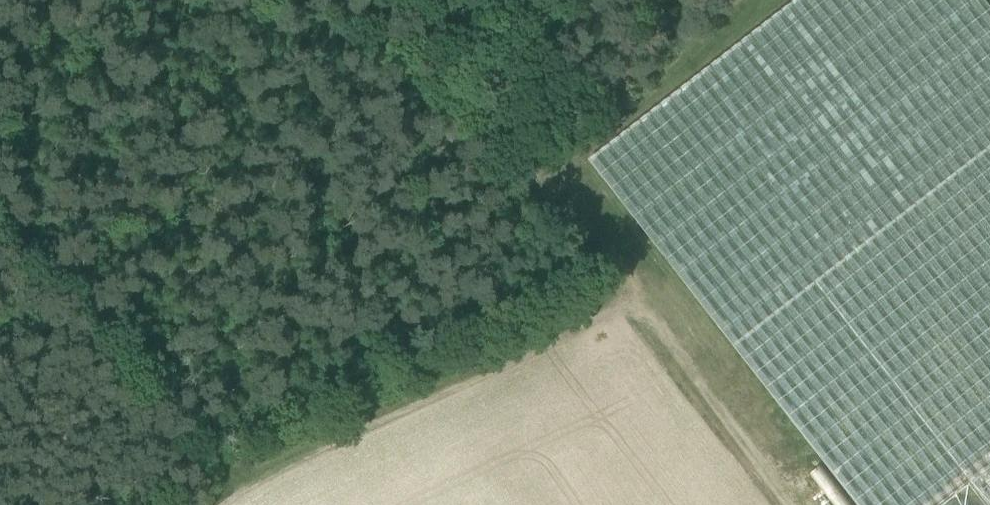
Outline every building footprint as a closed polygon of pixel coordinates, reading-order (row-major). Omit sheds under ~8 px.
[(986,0),(795,0),(590,160),(858,504),(942,504),(969,485),(985,504),(989,504),(989,5),(986,0)]
